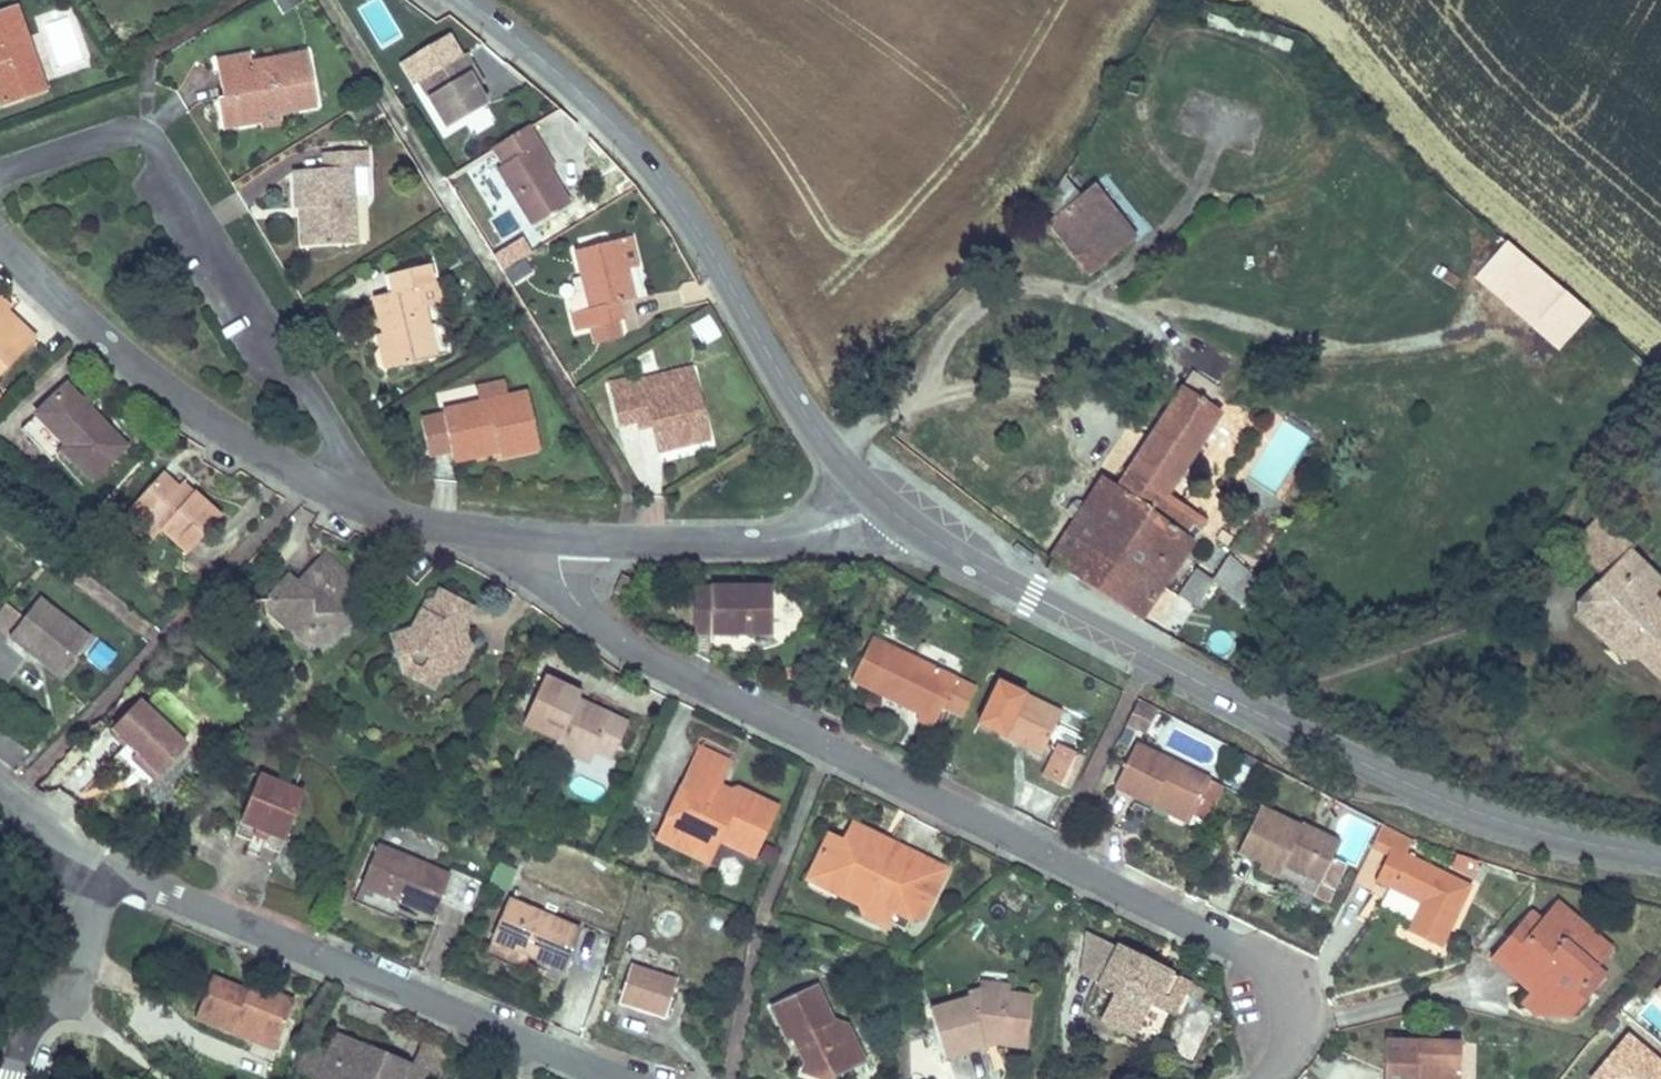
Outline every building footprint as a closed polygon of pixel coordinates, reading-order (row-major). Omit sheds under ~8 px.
[(0,9),(0,90),(4,100),(34,90),(15,39),(28,34),(17,3),(0,9)] [(28,34),(15,39),(34,90),(47,85),(28,34)] [(317,104),(305,46),(251,57),(249,47),(215,54),(222,90),(216,91),(223,124),(264,116),(266,126),(282,122),(279,111),(317,104)] [(484,86),(465,54),(418,82),(446,129),(487,105),(478,89),(484,86)] [(494,165),(530,222),(567,198),(546,164),(551,161),(526,122),(492,143),(502,160),(494,165)] [(358,240),(355,166),(369,165),(368,148),(322,150),(322,164),(291,166),(293,203),(297,203),(299,243),(358,240)] [(1140,233),(1097,180),(1046,221),(1089,274),(1140,233)] [(631,237),(576,250),(586,291),(575,294),(569,303),(576,328),(588,325),(589,328),(618,321),(624,320),(620,303),(633,299),(626,270),(638,267),(631,237)] [(521,258),(502,272),(512,286),(531,273),(521,258)] [(391,362),(436,352),(421,283),(434,280),(430,259),(386,269),(390,289),(376,292),(384,330),(391,362)] [(1527,270),(1513,286),(1568,332),(1582,316),(1527,270)] [(0,301),(0,366),(32,332),(0,301)] [(708,314),(687,326),(700,348),(721,337),(708,314)] [(618,321),(589,328),(593,344),(622,337),(618,321)] [(381,364),(391,362),(384,330),(374,332),(381,364)] [(709,436),(692,361),(607,380),(616,422),(633,419),(635,424),(651,421),(657,447),(709,436)] [(443,404),(444,408),(420,413),(428,453),(452,449),(454,458),(500,449),(501,455),(540,447),(528,387),(508,391),(505,377),(475,383),(478,397),(443,404)] [(125,442),(66,382),(38,410),(69,441),(63,447),(91,476),(125,442)] [(1182,384),(1119,483),(1197,532),(1208,513),(1168,488),(1219,408),(1182,384)] [(69,441),(38,410),(23,425),(53,456),(63,447),(69,441)] [(224,510),(184,478),(181,481),(162,466),(133,502),(162,525),(192,549),(224,510)] [(1044,553),(1143,616),(1197,532),(1119,483),(1098,469),(1044,553)] [(162,525),(133,502),(126,510),(155,533),(162,525)] [(1660,682),(1660,611),(1638,589),(1651,576),(1628,553),(1639,541),(1604,507),(1567,544),(1602,579),(1580,602),(1577,623),(1615,661),(1639,660),(1660,682)] [(1214,573),(1227,553),(1214,545),(1201,564),(1214,573)] [(330,635),(358,603),(349,595),(361,581),(324,548),(307,567),(315,574),(306,585),(297,578),(288,570),(268,590),(268,609),(302,638),(318,639),(330,635)] [(1205,591),(1233,612),(1258,579),(1230,558),(1205,591)] [(315,574),(307,567),(297,578),(306,585),(315,574)] [(622,574),(613,592),(623,597),(632,579),(622,574)] [(772,632),(772,579),(712,579),(712,592),(693,592),(693,632),(772,632)] [(469,638),(466,617),(473,602),(438,584),(433,594),(423,596),(410,623),(388,630),(402,671),(417,678),(425,661),(445,670),(464,665),(476,641),(469,638)] [(89,633),(38,594),(24,612),(8,632),(38,655),(46,646),(67,662),(89,633)] [(8,632),(24,612),(7,599),(0,607),(0,626),(8,632)] [(956,679),(872,637),(850,681),(918,714),(916,719),(932,727),(942,708),(956,679)] [(46,646),(38,655),(60,672),(67,662),(46,646)] [(417,678),(437,688),(445,670),(425,661),(417,678)] [(543,671),(520,720),(554,736),(551,742),(571,752),(577,739),(596,748),(590,761),(618,774),(624,761),(610,755),(624,726),(606,717),(610,709),(587,698),(580,713),(568,708),(575,693),(578,688),(543,671)] [(1045,743),(1061,707),(999,678),(979,722),(1016,738),(1019,731),(1045,743)] [(976,688),(956,679),(942,708),(962,718),(976,688)] [(580,713),(587,698),(575,693),(568,708),(580,713)] [(187,737),(139,695),(114,724),(135,743),(161,766),(187,737)] [(606,717),(624,726),(628,717),(610,709),(606,717)] [(1019,731),(1016,738),(1040,750),(1035,761),(1046,767),(1055,747),(1045,743),(1019,731)] [(577,739),(571,752),(590,761),(596,748),(577,739)] [(1213,776),(1137,739),(1115,784),(1153,802),(1157,793),(1195,812),(1213,776)] [(1055,747),(1046,767),(1043,773),(1062,782),(1078,748),(1059,740),(1055,747)] [(154,775),(161,766),(135,743),(128,752),(154,775)] [(700,744),(664,820),(684,830),(677,845),(709,860),(719,839),(755,855),(780,803),(736,782),(734,787),(721,781),(732,758),(700,744)] [(259,768),(234,832),(279,850),(305,787),(259,768)] [(1191,821),(1195,812),(1157,793),(1153,802),(1191,821)] [(1261,801),(1236,853),(1260,864),(1257,869),(1276,878),(1282,865),(1318,883),(1314,891),(1327,898),(1345,860),(1331,854),(1340,835),(1303,818),(1302,820),(1261,801)] [(822,841),(817,851),(824,871),(842,880),(838,890),(859,900),(863,911),(885,922),(892,906),(910,915),(913,910),(919,897),(928,901),(946,863),(890,836),(884,848),(875,844),(880,832),(852,818),(843,836),(840,835),(822,841)] [(684,830),(664,820),(657,835),(677,845),(684,830)] [(1471,884),(1405,852),(1413,837),(1381,822),(1357,870),(1388,884),(1421,901),(1407,929),(1442,945),(1471,884)] [(884,848),(890,836),(880,832),(875,844),(884,848)] [(450,870),(378,840),(361,880),(401,897),(434,910),(450,870)] [(824,871),(817,851),(806,874),(838,890),(842,880),(824,871)] [(1456,851),(1451,866),(1472,876),(1480,859),(1456,851)] [(1388,884),(1357,870),(1352,881),(1382,896),(1388,884)] [(401,897),(361,880),(354,897),(394,914),(401,897)] [(509,895),(493,935),(508,942),(565,965),(582,924),(509,895)] [(922,914),(928,901),(919,897),(913,910),(922,914)] [(1530,988),(1520,999),(1532,1010),(1571,1012),(1595,985),(1585,977),(1601,958),(1613,944),(1558,897),(1542,915),(1529,929),(1519,921),(1490,954),(1530,988)] [(1532,907),(1519,921),(1529,929),(1542,915),(1532,907)] [(1079,968),(1098,977),(1096,980),(1113,989),(1100,1016),(1129,1030),(1145,998),(1169,1010),(1185,978),(1115,943),(1114,945),(1095,935),(1085,930),(1082,962),(1079,968)] [(508,942),(493,935),(486,951),(502,957),(508,942)] [(631,956),(618,998),(660,1012),(674,970),(631,956)] [(1611,967),(1601,958),(1585,977),(1595,985),(1611,967)] [(970,991),(932,1003),(946,1051),(989,1038),(1027,1044),(1034,990),(1010,987),(1011,979),(983,975),(982,983),(969,987),(970,991)] [(279,1039),(295,1000),(252,983),(249,991),(239,987),(210,976),(194,1018),(254,1041),(258,1030),(279,1039)] [(249,991),(252,983),(243,979),(239,987),(249,991)] [(863,1055),(847,1020),(832,1015),(816,981),(771,1002),(787,1038),(790,1036),(802,1063),(801,1067),(829,1077),(831,1070),(863,1055)] [(279,1039),(258,1030),(254,1041),(275,1050),(279,1039)] [(411,1065),(333,1033),(325,1052),(305,1044),(295,1069),(315,1077),(314,1078),(421,1078),(425,1071),(439,1077),(449,1051),(422,1040),(411,1065)] [(1387,1035),(1387,1078),(1416,1078),(1416,1076),(1460,1076),(1460,1036),(1387,1035)]
